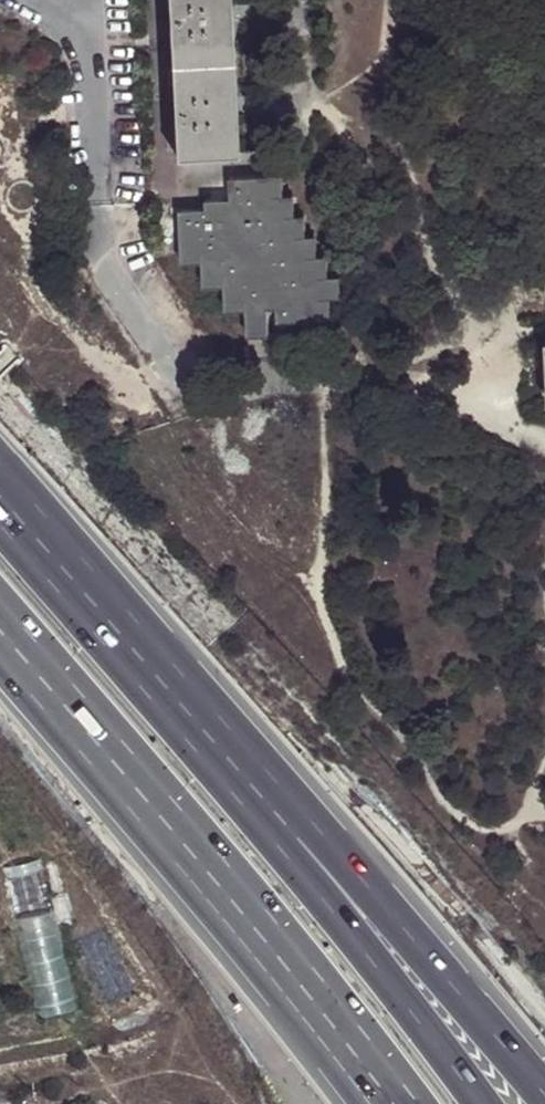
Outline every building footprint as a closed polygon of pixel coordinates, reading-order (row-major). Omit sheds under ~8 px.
[(167,66),(229,63),(226,0),(164,0),(167,66)] [(235,156),(229,63),(167,66),(172,159),(235,156)] [(267,178),(256,180),(255,201),(269,199),(267,178)] [(255,201),(256,180),(228,181),(229,202),(203,204),(203,212),(177,213),(177,244),(198,243),(199,255),(199,270),(221,269),(221,283),(222,296),(243,296),(244,308),(245,327),(264,326),(266,325),(266,311),(275,311),(276,323),(314,323),(313,303),(326,302),(325,281),(311,280),(309,260),(297,261),(296,240),(283,240),(284,220),(269,220),(269,199),(255,201)] [(281,199),(269,199),(269,220),(284,220),(281,199)] [(294,219),(284,220),(283,240),(296,240),(294,219)] [(309,238),(296,240),(297,261),(309,260),(309,238)] [(198,243),(177,244),(178,256),(199,255),(198,243)] [(325,259),(309,260),(311,280),(325,281),(325,259)] [(199,283),(221,283),(221,269),(199,270),(199,283)] [(342,279),(325,281),(326,302),(343,301),(342,279)] [(223,308),(244,308),(243,296),(222,296),(223,308)] [(328,322),(326,302),(313,303),(314,323),(328,322)] [(265,338),(264,326),(245,327),(245,339),(265,338)]
